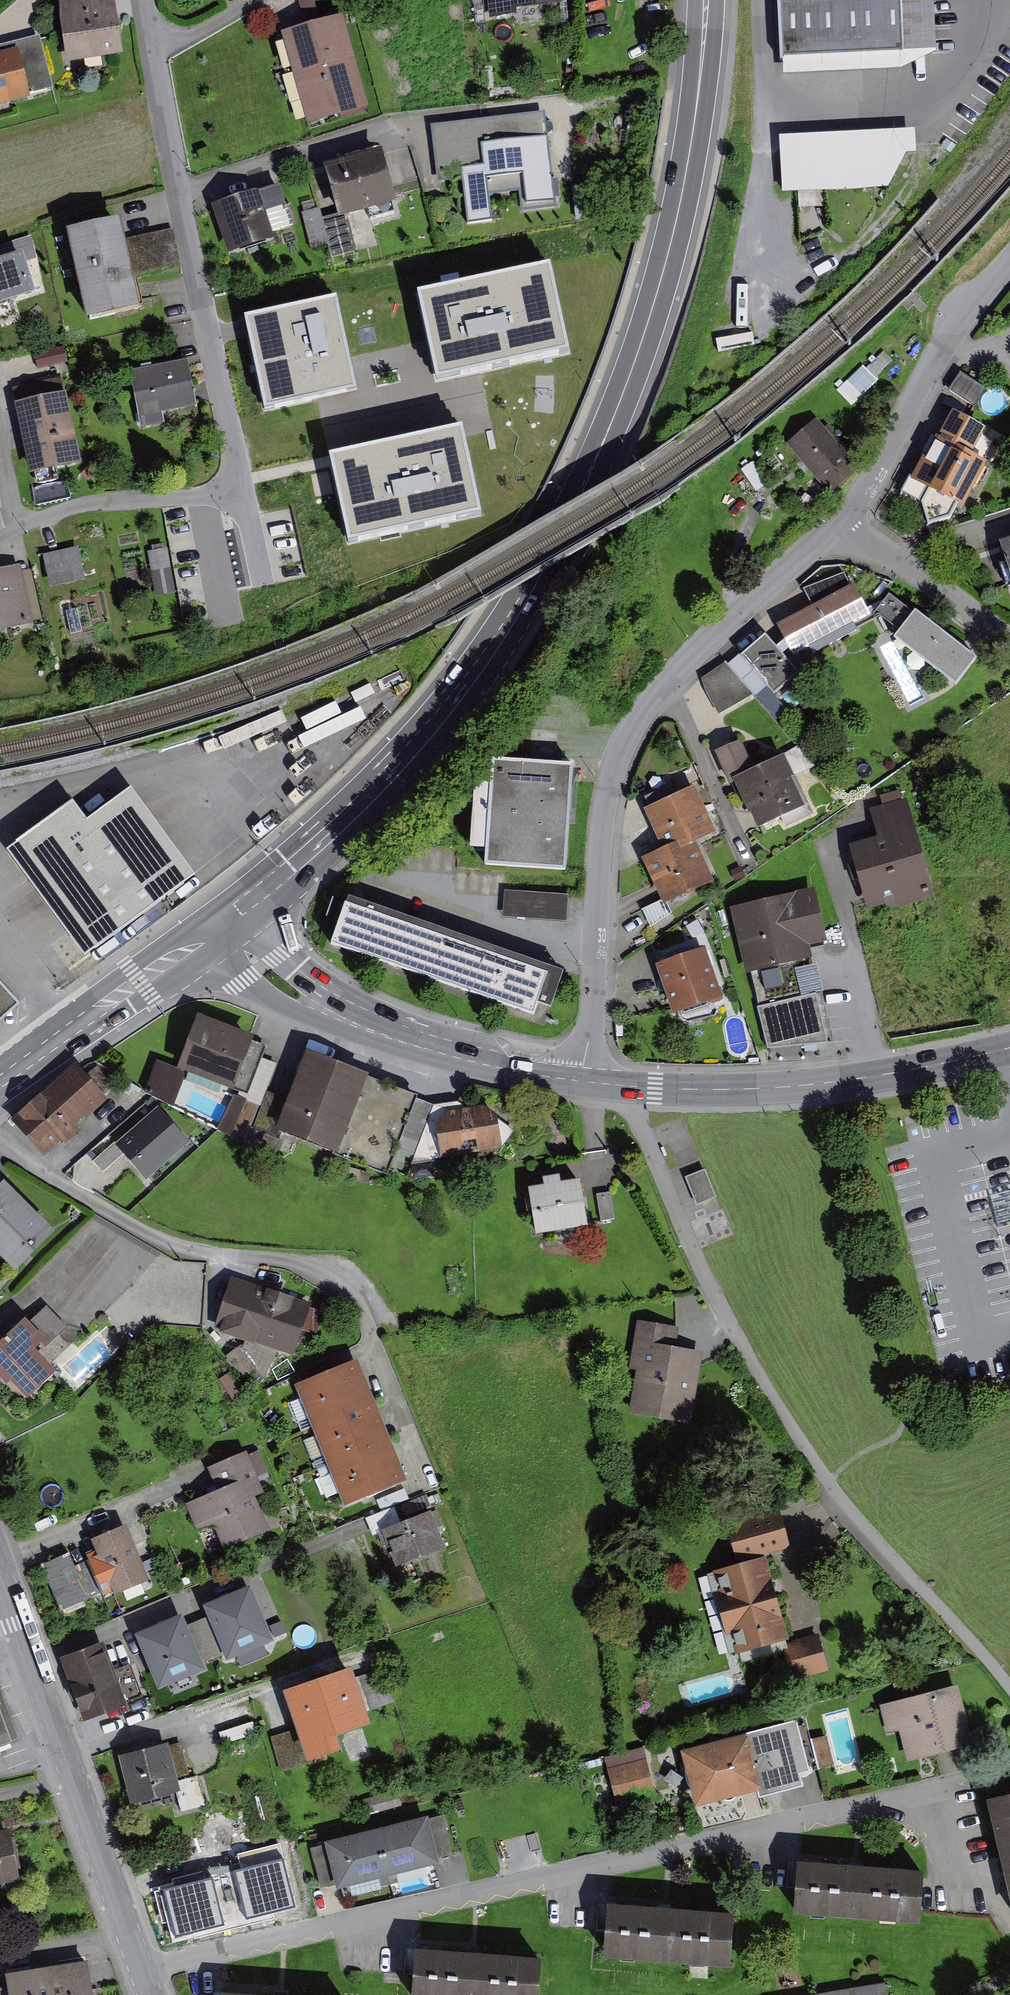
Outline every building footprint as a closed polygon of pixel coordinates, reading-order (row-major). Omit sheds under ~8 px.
[(73,62),(124,54),(116,0),(64,0),(73,62)] [(494,15),(567,6),(566,0),(492,0),(494,15)] [(785,59),(908,54),(939,53),(937,0),(783,0),(785,59)] [(343,20),(288,35),(311,119),(366,104),(343,20)] [(56,90),(40,33),(0,44),(0,106),(56,90)] [(909,68),(939,53),(908,54),(785,59),(786,73),(909,68)] [(535,201),(560,199),(551,113),(439,125),(445,180),(468,177),(473,221),(497,219),(493,175),(532,171),(535,201)] [(894,185),(917,142),(916,129),(785,136),(788,190),(894,185)] [(386,153),(328,168),(340,215),(349,213),(373,207),(398,200),(386,153)] [(282,187),(218,206),(232,251),(278,237),(276,231),(294,225),(282,187)] [(400,209),(398,200),(373,207),(375,215),(400,209)] [(323,208),(307,212),(316,248),(332,244),(325,219),(323,208)] [(325,219),(332,244),(336,260),(360,254),(349,213),(340,215),(325,219)] [(184,263),(177,229),(129,239),(125,220),(74,230),(90,316),(142,306),(135,272),(184,263)] [(44,294),(29,248),(0,257),(0,308),(44,294)] [(553,269),(421,298),(440,387),(573,358),(553,269)] [(344,298),(242,319),(264,423),(365,402),(344,298)] [(755,345),(753,316),(717,318),(718,347),(755,345)] [(898,361),(889,351),(870,369),(880,378),(898,361)] [(190,362),(134,371),(141,416),(197,406),(190,362)] [(870,369),(868,367),(852,382),(864,394),(866,396),(882,381),(880,378),(870,369)] [(989,389),(966,375),(955,390),(978,405),(989,389)] [(65,379),(15,389),(33,474),(82,464),(65,379)] [(864,394),(852,382),(843,391),(855,403),(864,394)] [(822,422),(794,444),(834,494),(862,471),(822,422)] [(471,427),(326,460),(349,560),(494,527),(471,427)] [(989,464),(941,438),(918,481),(932,488),(958,503),(966,507),(989,464)] [(1001,460),(986,487),(1009,501),(1009,465),(1001,460)] [(944,513),(946,509),(953,512),(958,503),(932,488),(924,502),(944,513)] [(170,545),(149,547),(156,596),(177,593),(170,545)] [(81,550),(49,556),(54,583),(86,577),(81,550)] [(33,573),(23,575),(22,568),(0,573),(0,630),(34,623),(33,619),(43,617),(33,573)] [(817,605),(856,585),(849,571),(808,588),(817,605)] [(815,644),(818,649),(860,627),(857,622),(872,614),(856,585),(817,605),(783,623),(791,637),(795,644),(799,652),(815,644)] [(921,610),(897,591),(881,610),(905,629),(902,633),(965,681),(986,655),(923,606),(921,610)] [(769,633),(746,653),(772,684),(778,691),(801,672),(785,652),(780,647),(769,633)] [(791,637),(780,647),(785,652),(795,644),(791,637)] [(772,684),(746,653),(732,664),(758,694),(759,695),(772,684)] [(732,664),(731,662),(708,677),(712,691),(725,713),(758,694),(732,664)] [(744,741),(721,750),(734,780),(738,779),(737,776),(755,768),(744,741)] [(803,745),(785,755),(794,776),(819,765),(803,745)] [(755,768),(737,776),(738,779),(751,808),(754,806),(762,825),(806,805),(794,776),(785,755),(755,768)] [(496,759),(495,782),(478,781),(474,850),(491,851),(490,867),(570,872),(576,764),(496,759)] [(669,848),(696,836),(715,827),(697,786),(650,807),(669,848)] [(137,790),(91,824),(75,803),(12,850),(89,954),(199,874),(137,790)] [(903,790),(886,795),(889,806),(906,802),(903,790)] [(872,903),(894,897),(896,905),(935,894),(910,801),(906,802),(889,806),(878,809),(883,825),(886,837),(856,845),(872,903)] [(669,848),(649,857),(668,900),(715,879),(696,836),(669,848)] [(816,889),(797,894),(741,908),(755,966),(811,953),(810,947),(829,943),(816,889)] [(574,895),(509,891),(507,917),(572,922),(574,895)] [(557,969),(354,898),(337,947),(540,1017),(557,969)] [(646,905),(651,919),(668,914),(663,899),(646,905)] [(708,948),(662,964),(664,972),(677,1011),(724,995),(708,948)] [(811,953),(755,966),(765,1005),(806,996),(799,968),(814,964),(811,953)] [(24,1004),(0,977),(0,1024),(24,1004)] [(806,996),(765,1005),(774,1046),(833,1040),(821,992),(806,996)] [(199,1019),(180,1068),(164,1061),(152,1089),(178,1100),(190,1073),(249,1095),(268,1045),(199,1019)] [(372,1076),(309,1051),(278,1130),(340,1155),(372,1076)] [(108,1103),(77,1067),(13,1121),(44,1157),(108,1103)] [(260,1107),(239,1096),(222,1129),(244,1140),(260,1107)] [(418,1160),(447,1156),(442,1121),(452,1120),(450,1112),(471,1109),(462,1101),(438,1104),(418,1160)] [(192,1142),(161,1106),(116,1144),(148,1180),(192,1142)] [(499,1114),(488,1115),(487,1107),(471,1109),(450,1112),(452,1120),(442,1121),(447,1156),(503,1149),(499,1114)] [(519,1131),(499,1114),(503,1149),(519,1131)] [(720,1195),(709,1168),(690,1176),(701,1203),(720,1195)] [(562,1174),(547,1177),(548,1186),(533,1188),(540,1232),(590,1225),(584,1181),(563,1184),(562,1174)] [(14,1271),(53,1230),(5,1183),(0,1187),(0,1257),(14,1271)] [(607,1192),(602,1193),(606,1219),(620,1217),(616,1191),(607,1192)] [(311,1305),(238,1280),(223,1323),(256,1335),(283,1345),(295,1349),(304,1325),(311,1305)] [(31,1320),(50,1341),(68,1325),(49,1304),(31,1320)] [(326,1310),(311,1305),(304,1325),(319,1331),(326,1310)] [(31,1320),(0,1349),(0,1369),(10,1380),(15,1375),(32,1393),(56,1371),(38,1352),(50,1341),(31,1320)] [(693,1421),(704,1353),(676,1349),(680,1329),(644,1323),(637,1366),(645,1368),(638,1412),(693,1421)] [(244,1347),(233,1355),(247,1374),(258,1366),(268,1376),(283,1345),(256,1335),(247,1350),(244,1347)] [(358,1364),(302,1386),(347,1500),(403,1478),(358,1364)] [(264,1491),(257,1475),(269,1469),(261,1451),(249,1456),(248,1453),(213,1468),(216,1475),(222,1489),(193,1502),(203,1525),(219,1518),(231,1545),(269,1529),(255,1495),(264,1491)] [(398,1507),(371,1518),(377,1535),(387,1531),(405,1525),(398,1507)] [(785,1511),(733,1525),(743,1559),(768,1552),(794,1545),(785,1511)] [(400,1566),(448,1548),(435,1513),(405,1525),(387,1531),(400,1566)] [(130,1527),(100,1539),(104,1549),(120,1588),(150,1576),(130,1527)] [(79,1559),(96,1598),(120,1588),(104,1549),(79,1559)] [(76,1550),(46,1562),(66,1610),(96,1598),(79,1559),(76,1550)] [(744,1564),(769,1557),(768,1552),(743,1559),(744,1564)] [(732,1631),(740,1629),(745,1648),(790,1636),(769,1557),(744,1564),(724,1569),(730,1594),(723,1596),(732,1631)] [(252,1588),(208,1606),(229,1657),(274,1639),(252,1588)] [(183,1616),(139,1634),(161,1686),(205,1667),(183,1616)] [(831,1667),(823,1635),(792,1644),(800,1676),(831,1667)] [(107,1646),(70,1659),(81,1688),(75,1690),(84,1717),(147,1695),(136,1664),(116,1671),(107,1646)] [(397,1701),(387,1669),(353,1681),(363,1712),(397,1701)] [(289,1692),(301,1729),(311,1759),(341,1750),(334,1731),(366,1720),(363,1712),(353,1681),(349,1671),(289,1692)] [(974,1740),(960,1687),(887,1706),(894,1730),(906,1727),(914,1755),(974,1740)] [(0,1701),(0,1746),(14,1741),(0,1701)] [(257,1721),(224,1732),(228,1744),(261,1733),(257,1721)] [(793,1727),(752,1737),(765,1786),(791,1779),(806,1776),(805,1771),(798,1745),(793,1727)] [(287,1768),(311,1759),(301,1729),(278,1737),(287,1768)] [(838,1763),(831,1736),(798,1745),(805,1771),(838,1763)] [(765,1786),(752,1737),(687,1754),(700,1803),(765,1786)] [(185,1742),(169,1746),(178,1781),(195,1777),(185,1742)] [(178,1781),(169,1746),(125,1757),(136,1801),(181,1789),(178,1781)] [(648,1748),(612,1757),(623,1799),(659,1790),(648,1748)] [(195,1777),(178,1781),(181,1789),(186,1810),(209,1804),(201,1775),(195,1777)] [(994,1800),(1009,1871),(1009,1797),(994,1800)] [(447,1815),(429,1819),(438,1857),(448,1854),(456,1852),(447,1815)] [(429,1819),(329,1844),(338,1882),(340,1887),(440,1863),(438,1857),(429,1819)] [(0,1829),(0,1888),(20,1884),(11,1828),(0,1829)] [(338,1882),(329,1844),(315,1847),(324,1885),(330,1884),(338,1882)] [(803,1864),(799,1910),(924,1919),(928,1874),(861,1869),(803,1864)] [(612,1907),(609,1953),(734,1962),(737,1916),(671,1911),(612,1907)] [(418,1994),(544,1994),(546,1960),(480,1955),(421,1951),(418,1994)] [(53,1970),(57,1994),(99,1994),(94,1964),(53,1970)] [(13,1976),(14,1985),(16,1994),(57,1994),(53,1970),(13,1976)] [(887,1984),(820,1994),(889,1994),(887,1984)] [(0,1987),(0,1994),(16,1994),(14,1985),(0,1987)]
